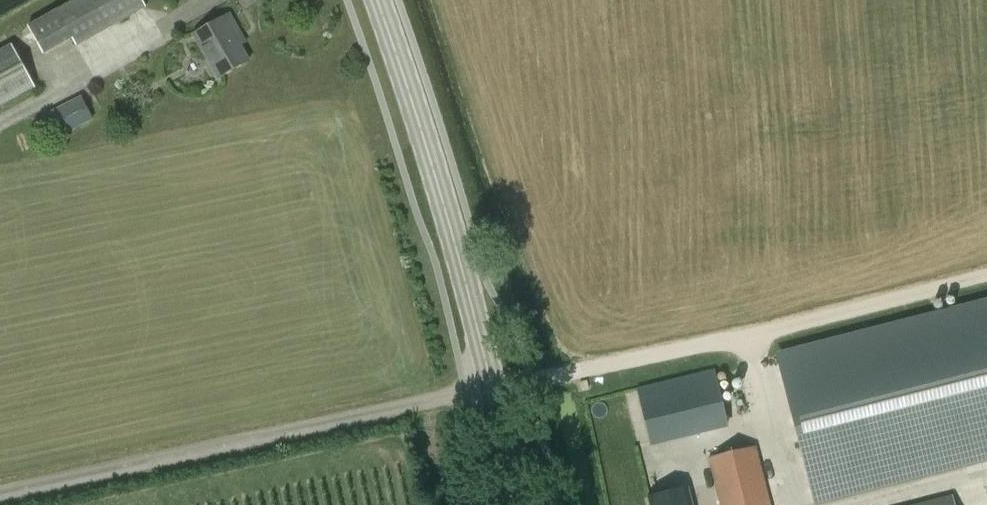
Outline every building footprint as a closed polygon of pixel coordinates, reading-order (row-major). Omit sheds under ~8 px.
[(73,41),(76,47),(146,8),(141,0),(77,0),(57,11),(27,27),(43,57),(73,41)] [(249,61),(240,45),(245,42),(229,15),(194,36),(218,79),(249,61)] [(34,88),(11,46),(0,52),(0,107),(34,88)] [(50,115),(62,138),(94,122),(83,99),(50,115)] [(815,501),(986,457),(986,303),(778,357),(815,501)] [(694,375),(707,428),(727,423),(714,370),(694,375)] [(756,446),(709,457),(721,504),(770,504),(756,446)] [(651,504),(692,504),(688,488),(649,497),(651,504)]
